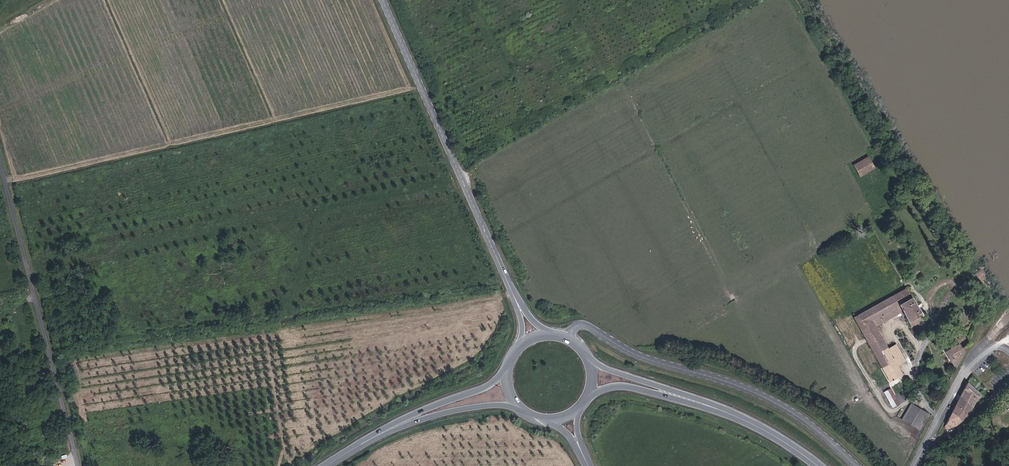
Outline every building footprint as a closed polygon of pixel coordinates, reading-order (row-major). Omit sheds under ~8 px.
[(865,178),(877,172),(871,162),(862,166),(861,164),(858,166),(865,178)] [(914,332),(928,325),(910,291),(858,321),(892,387),(905,380),(879,329),(899,318),(901,319),(905,316),(914,332)] [(900,347),(891,352),(900,369),(909,364),(900,347)] [(961,349),(947,357),(957,371),(965,356),(961,349)] [(977,396),(965,383),(958,396),(970,409),(977,396)] [(902,408),(894,394),(891,395),(887,397),(897,415),(903,412),(901,409),(902,408)] [(970,409),(958,396),(953,405),(964,418),(970,409)] [(964,418),(953,405),(949,413),(958,423),(964,418)] [(905,422),(922,431),(932,416),(915,406),(905,422)] [(958,423),(949,413),(942,427),(944,432),(952,429),(958,423)]
